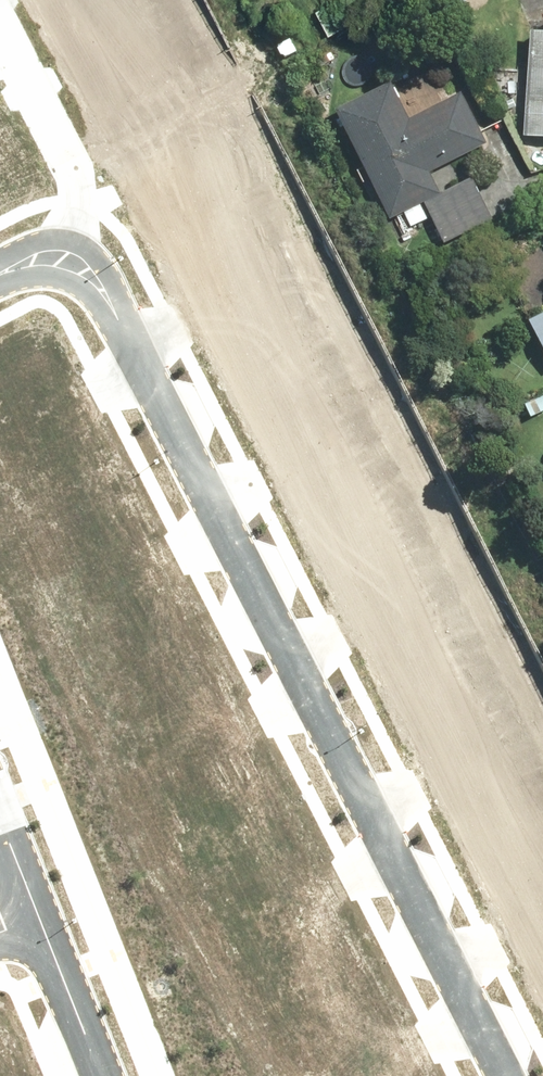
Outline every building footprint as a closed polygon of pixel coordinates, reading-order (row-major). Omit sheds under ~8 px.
[(302,54),(292,32),(268,43),(278,65),(302,54)] [(522,140),(542,141),(542,34),(527,34),(522,140)] [(382,88),(334,111),(389,221),(402,215),(408,228),(425,219),(440,249),(498,220),(475,174),(440,191),(431,172),(484,146),(459,96),(421,115),(426,74),(385,69),(382,88)] [(542,355),(542,299),(522,308),(542,355)]
